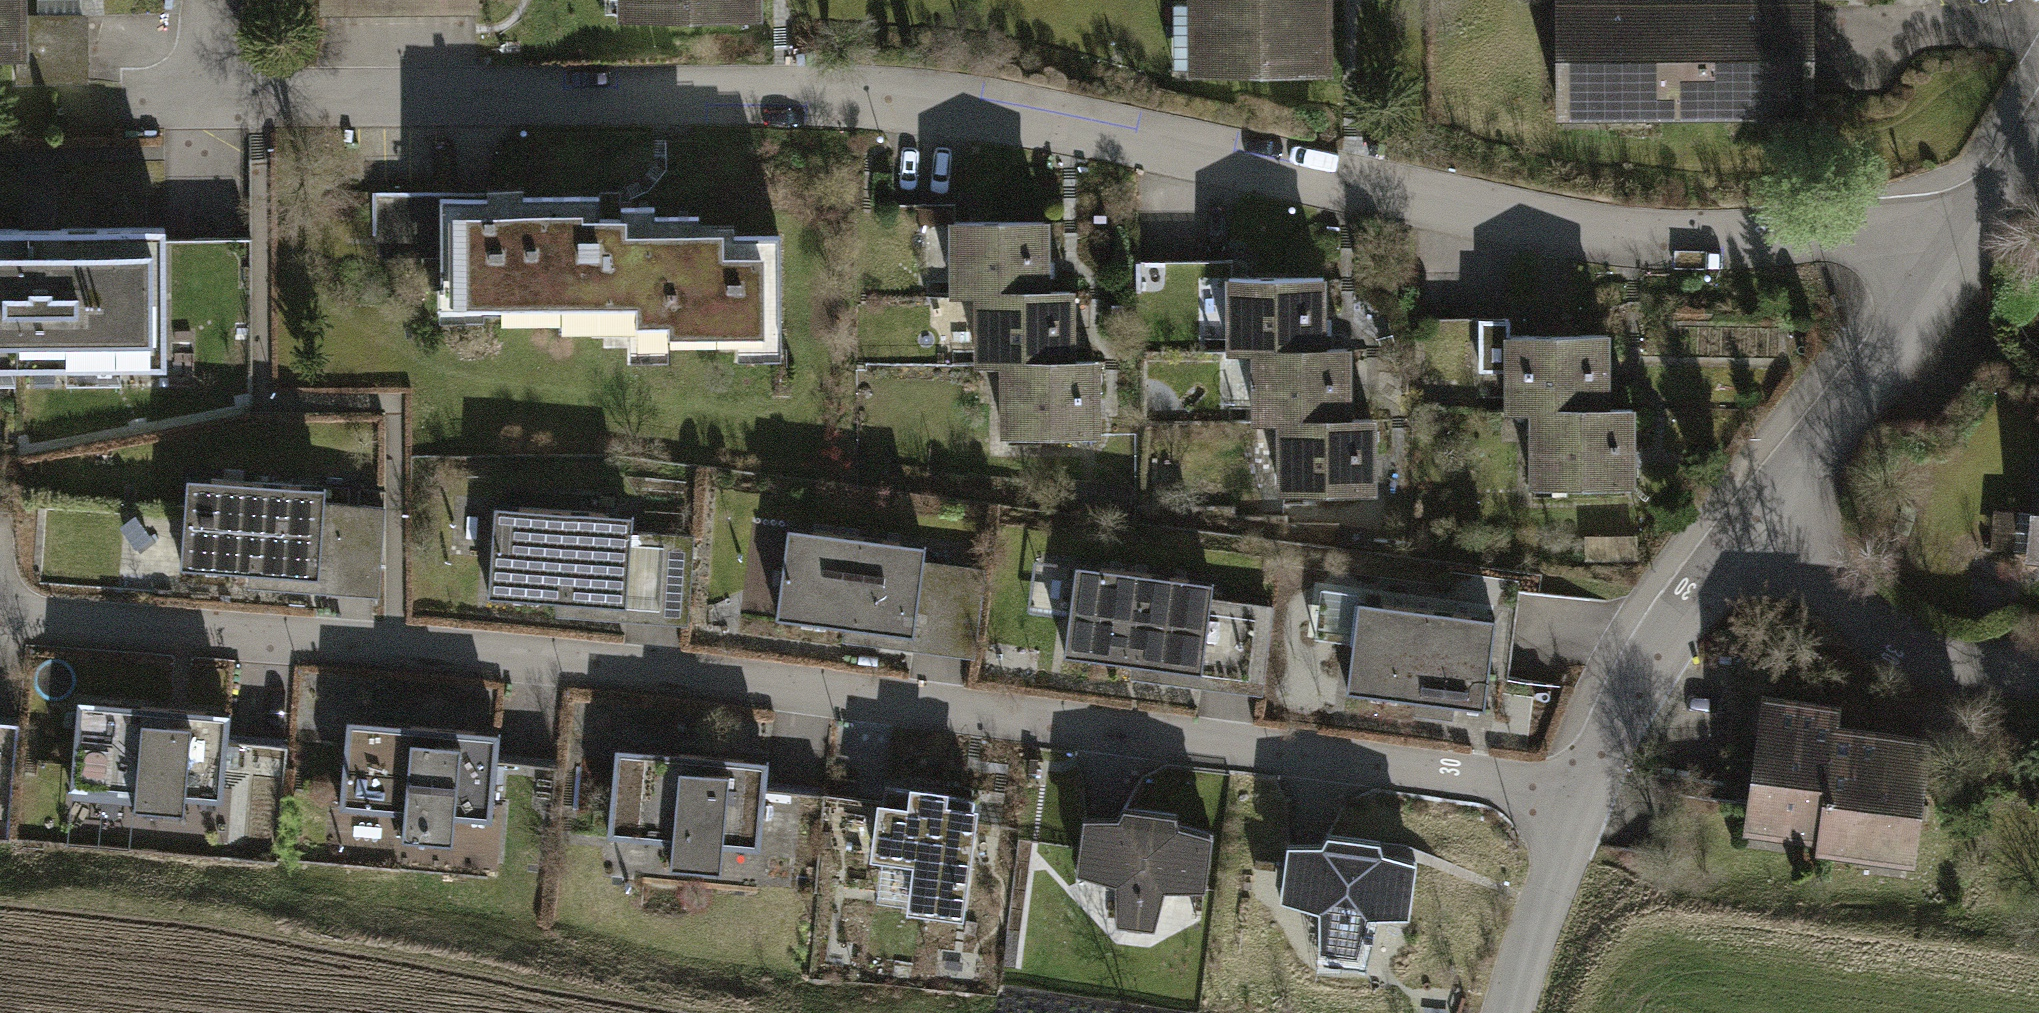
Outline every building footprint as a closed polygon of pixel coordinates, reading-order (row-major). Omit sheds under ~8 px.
[(14,69),(14,90),(94,89),(93,19),(47,20),(47,0),(0,0),(0,70),(14,69)] [(331,26),(489,25),(489,0),(331,0),(331,26)] [(627,25),(779,24),(779,0),(627,0),(627,25)] [(1188,81),(1340,80),(1339,0),(1188,0),(1188,81)] [(1828,5),(1560,8),(1561,126),(1830,123),(1828,5)] [(446,257),(445,329),(639,331),(638,366),(798,367),(799,245),(744,245),(744,233),(649,233),(649,227),(604,227),(604,208),(543,207),(543,192),(500,192),(500,207),(374,206),(374,257),(446,257)] [(963,207),(899,206),(898,258),(962,259),(961,298),(991,298),(1064,300),(1065,227),(963,225),(963,207)] [(10,239),(0,239),(0,371),(10,371),(10,239)] [(185,372),(185,240),(10,239),(10,371),(185,372)] [(1239,268),(1145,267),(1144,318),(1238,320),(1237,360),(1267,360),(1340,361),(1342,288),(1239,287),(1239,268)] [(1064,300),(991,298),(990,370),(1014,370),(1091,372),(1092,300),(1064,300)] [(1517,325),(1417,323),(1416,374),(1514,375),(1514,417),(1542,417),(1622,418),(1623,344),(1516,342),(1517,325)] [(1340,361),(1267,360),(1266,431),(1290,432),(1367,433),(1368,361),(1340,361)] [(1091,372),(1014,370),(1013,434),(1116,435),(1117,372),(1091,372)] [(1622,418),(1542,417),(1541,492),(1650,494),(1651,419),(1622,418)] [(1367,433),(1290,432),(1289,495),(1392,497),(1394,433),(1367,433)] [(2018,593),(2038,595),(2038,459),(2027,458),(2018,593)] [(335,499),(192,490),(187,569),(240,572),(239,585),(388,594),(393,514),(335,510),(335,499)] [(647,523),(503,512),(497,598),(560,603),(559,616),(696,626),(703,540),(646,536),(647,523)] [(942,555),(804,538),(793,621),(848,628),(846,644),(983,661),(994,576),(940,569),(942,555)] [(1080,616),(1086,573),(1035,566),(1029,609),(1080,616)] [(1233,592),(1088,573),(1077,662),(1139,669),(1137,683),(1274,700),(1286,612),(1231,605),(1233,592)] [(1515,628),(1369,609),(1359,694),(1504,713),(1510,666),(1515,628)] [(1908,882),(1926,745),(1831,732),(1833,712),(1756,702),(1738,845),(1811,854),(1809,870),(1908,882)] [(240,722),(93,708),(83,820),(284,839),(292,754),(237,749),(240,722)] [(508,738),(348,728),(340,850),(553,863),(559,770),(506,766),(508,738)] [(9,820),(17,731),(0,730),(0,819),(9,820)] [(771,755),(613,744),(604,865),(816,880),(823,788),(769,784),(771,755)] [(883,781),(875,853),(917,858),(911,905),(962,911),(976,792),(883,781)] [(1121,815),(1085,815),(1078,870),(1117,880),(1118,923),(1157,928),(1167,888),(1207,887),(1214,832),(1182,822),(1180,811),(1127,805),(1121,815)] [(1325,842),(1288,842),(1282,897),(1321,907),(1321,949),(1360,954),(1371,914),(1410,914),(1418,859),(1386,849),(1383,838),(1330,832),(1325,842)]
